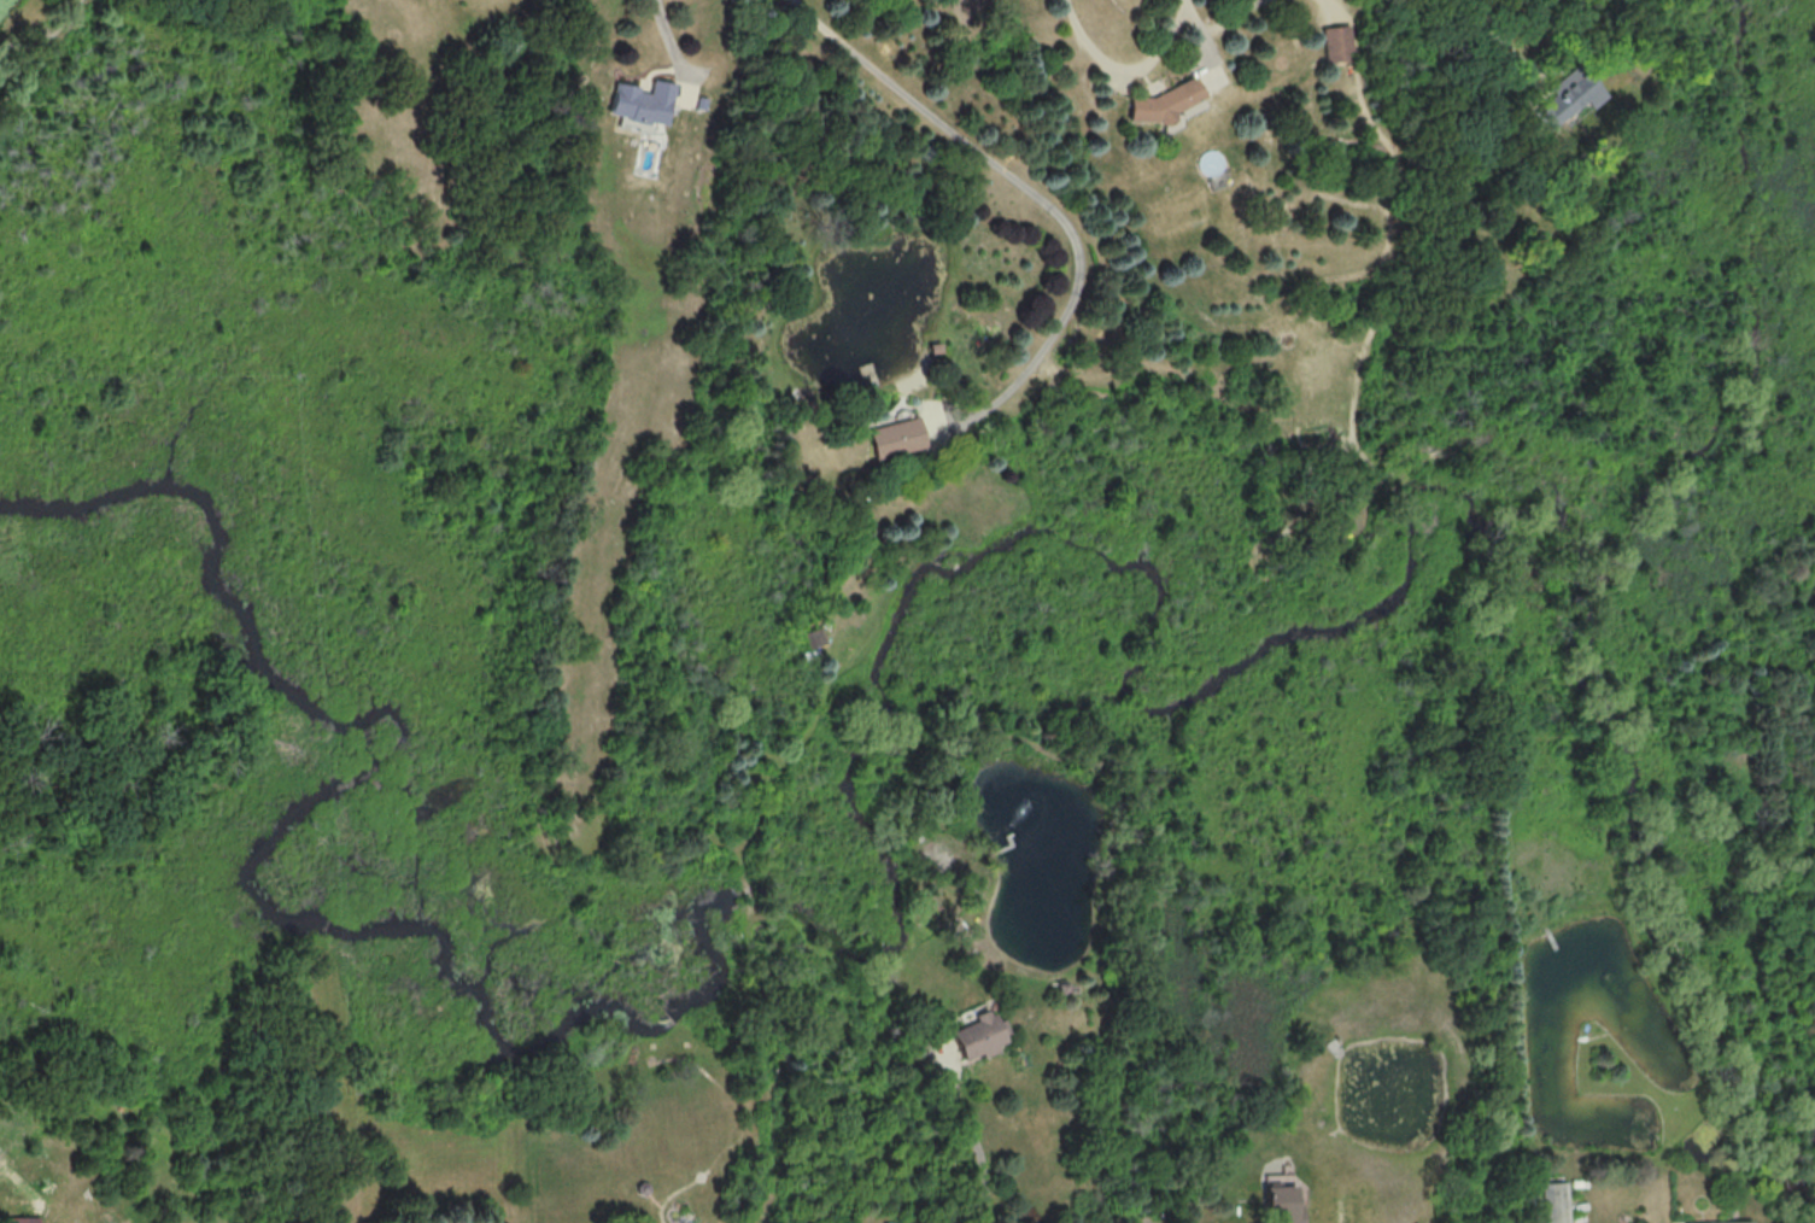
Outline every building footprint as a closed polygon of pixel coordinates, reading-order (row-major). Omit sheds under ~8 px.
[(1322,27),(1349,23),(1356,62),(1328,65),(1322,27)] [(1604,94),(1581,63),(1547,88),(1553,96),(1535,111),(1552,134),(1604,94)] [(1193,75),(1149,96),(1129,95),(1129,121),(1157,122),(1164,125),(1173,121),(1173,111),(1204,96),(1193,75)] [(614,81),(638,87),(637,90),(649,94),(654,78),(677,84),(666,125),(649,121),(648,124),(605,113),(614,81)] [(1209,174),(1209,185),(1223,186),(1225,151),(1202,149),(1200,173),(1209,174)] [(865,426),(915,414),(924,445),(900,450),(882,455),(873,457),(865,426)] [(810,648),(829,642),(823,626),(805,632),(810,648)] [(974,1014),(986,1010),(989,1013),(995,1011),(997,1019),(1002,1018),(1008,1032),(1003,1034),(1006,1041),(996,1044),(999,1049),(983,1055),(982,1052),(962,1060),(950,1031),(977,1020),(974,1014)] [(1569,1180),(1571,1222),(1545,1222),(1542,1181),(1569,1180)] [(1301,1204),(1300,1222),(1279,1222),(1280,1219),(1264,1219),(1265,1188),(1295,1188),(1294,1204),(1301,1204)]
